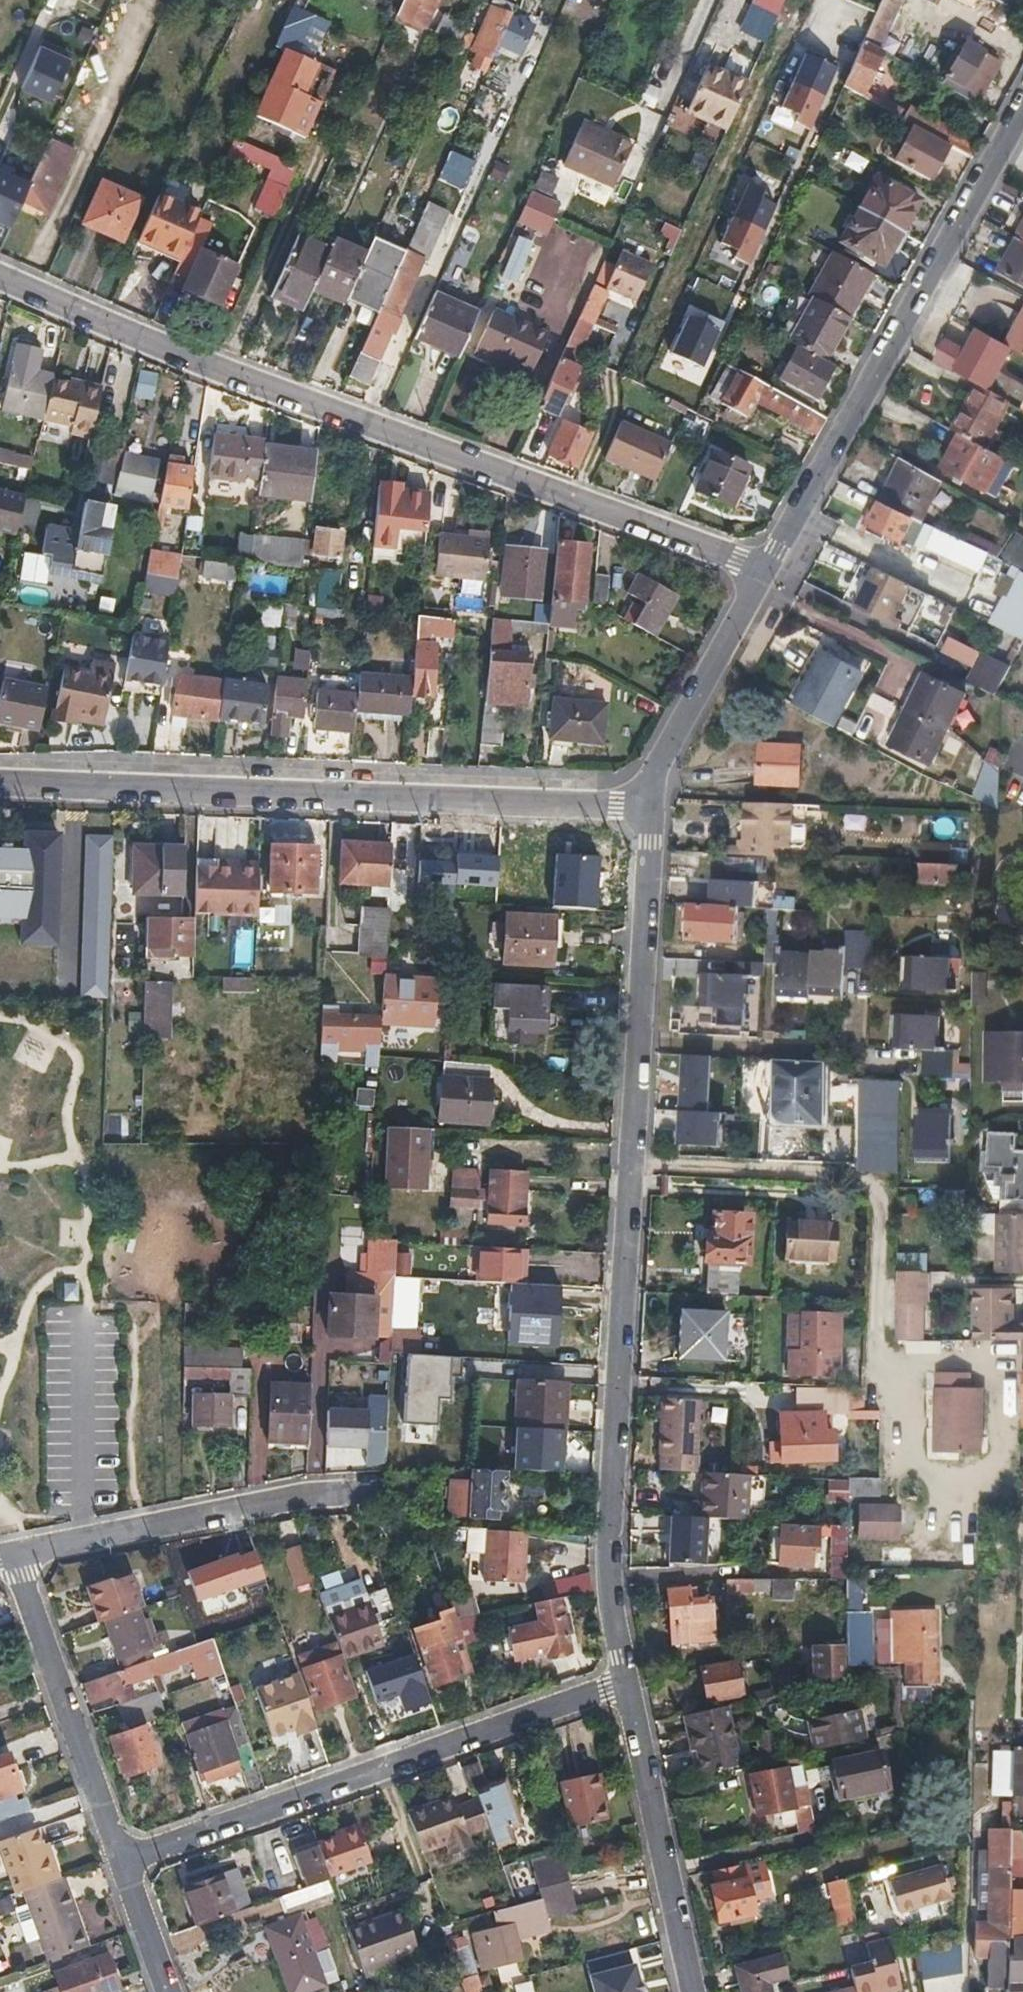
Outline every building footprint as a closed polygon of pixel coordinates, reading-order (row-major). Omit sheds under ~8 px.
[(277,45),(289,51),(259,117),(304,138),(320,103),(303,95),(317,64),(311,61),(298,55),(314,17),(303,12),(308,0),(297,0),(277,45)] [(400,7),(397,14),(426,27),(436,6),(424,1),(424,0),(403,0),(400,7)] [(499,9),(511,15),(515,6),(502,0),(496,0),(493,7),(499,9)] [(778,15),(785,0),(751,0),(750,2),(778,15)] [(896,0),(881,0),(863,41),(878,49),(899,2),(897,1),(896,0)] [(1010,7),(1022,14),(1022,0),(1014,0),(1010,7)] [(474,65),(486,71),(498,45),(510,18),(511,15),(499,9),(474,65)] [(298,55),(311,61),(328,24),(314,17),(298,55)] [(510,18),(498,45),(520,55),(532,28),(510,18)] [(81,31),(92,36),(97,25),(85,20),(81,31)] [(444,21),(438,34),(461,44),(467,31),(444,21)] [(467,31),(461,44),(470,49),(480,25),(472,21),(467,31)] [(878,49),(863,41),(843,87),(861,97),(882,51),(878,49)] [(968,43),(944,84),(978,103),(1001,62),(968,43)] [(41,45),(22,88),(51,101),(70,59),(41,45)] [(803,55),(790,85),(805,91),(822,99),(836,69),(803,55)] [(687,113),(726,131),(746,87),(706,70),(687,113)] [(805,91),(790,85),(779,111),(795,118),(792,125),(808,132),(822,99),(805,91)] [(881,97),(877,105),(903,120),(930,134),(949,145),(972,159),(979,145),(951,129),(911,106),(908,112),(881,97)] [(842,125),(829,117),(822,132),(835,139),(842,125)] [(930,134),(903,120),(884,153),(930,178),(949,145),(930,134)] [(581,129),(565,165),(614,187),(632,145),(610,135),(608,140),(581,129)] [(51,137),(23,199),(49,211),(58,191),(49,188),(60,164),(69,168),(78,149),(51,137)] [(276,216),(290,185),(298,167),(235,138),(229,153),(246,161),(248,157),(274,169),(256,209),(275,217),(276,216)] [(787,144),(780,166),(792,170),(799,148),(787,144)] [(860,172),(867,160),(851,151),(844,164),(860,172)] [(49,188),(58,191),(69,168),(60,164),(49,188)] [(551,192),(556,177),(540,171),(535,187),(551,192)] [(860,209),(902,232),(919,200),(878,177),(860,209)] [(103,182),(84,224),(122,241),(141,200),(103,182)] [(747,184),(732,216),(747,223),(764,231),(775,205),(759,198),(762,191),(747,184)] [(525,204),(555,218),(561,204),(532,190),(525,204)] [(158,196),(140,235),(183,254),(192,235),(201,215),(158,196)] [(406,252),(426,260),(448,211),(428,202),(406,252)] [(525,204),(520,218),(550,231),(555,218),(525,204)] [(883,265),(902,232),(860,209),(841,241),(883,265)] [(747,223),(732,216),(721,242),(736,249),(733,256),(749,263),(764,231),(747,223)] [(681,231),(666,223),(662,234),(677,241),(681,231)] [(449,264),(465,270),(478,236),(462,230),(449,264)] [(499,277),(520,282),(531,236),(510,231),(499,277)] [(183,254),(176,271),(189,277),(184,288),(220,305),(238,265),(203,249),(206,242),(192,235),(183,254)] [(298,235),(273,290),(305,304),(312,290),(330,250),(298,235)] [(368,254),(351,290),(383,305),(406,252),(376,237),(368,254)] [(312,290),(345,304),(351,290),(368,254),(335,239),(330,250),(312,290)] [(1021,239),(1003,271),(1022,282),(1022,240),(1021,239)] [(608,284),(607,287),(636,300),(651,265),(622,251),(615,267),(608,284)] [(362,352),(351,376),(371,386),(381,361),(426,260),(406,252),(383,305),(386,306),(365,353),(362,352)] [(848,318),(849,318),(873,275),(833,253),(820,278),(809,297),(815,300),(848,318)] [(604,261),(596,279),(608,284),(615,267),(604,261)] [(591,325),(592,325),(608,291),(593,284),(578,319),(591,325)] [(436,293),(416,338),(459,358),(479,313),(436,293)] [(816,356),(824,361),(846,322),(849,318),(848,318),(815,300),(791,343),(798,347),(816,356)] [(1004,343),(1022,354),(1022,309),(1016,320),(1021,323),(1017,329),(1013,327),(1004,343)] [(495,310),(475,353),(498,364),(500,359),(513,364),(512,367),(531,376),(550,334),(495,310)] [(689,318),(672,354),(704,370),(724,325),(708,318),(705,325),(689,318)] [(571,335),(583,340),(591,325),(578,319),(571,335)] [(1016,320),(1013,327),(1017,329),(1021,323),(1016,320)] [(571,335),(540,407),(557,415),(578,369),(572,365),(583,340),(571,335)] [(936,363),(974,385),(976,381),(1013,402),(1012,404),(1022,410),(1022,389),(998,375),(984,367),(985,364),(968,355),(947,343),(936,363)] [(18,345),(13,366),(3,409),(44,419),(53,382),(54,376),(38,372),(43,351),(18,345)] [(782,394),(810,410),(833,370),(815,360),(816,356),(798,347),(781,378),(789,382),(782,394)] [(156,374),(140,371),(135,395),(151,398),(156,374)] [(816,432),(824,417),(810,410),(782,394),(762,384),(739,371),(722,404),(751,421),(762,403),(816,432)] [(958,412),(949,428),(960,434),(987,448),(1012,404),(1013,402),(976,381),(974,385),(968,395),(971,397),(962,414),(958,412)] [(44,419),(43,424),(70,430),(68,438),(86,442),(99,389),(83,385),(81,389),(69,386),(53,382),(44,419)] [(605,458),(656,480),(673,443),(622,421),(605,458)] [(564,423),(549,456),(576,467),(590,435),(564,423)] [(987,448),(960,434),(943,465),(985,489),(994,473),(1005,479),(1014,463),(1004,457),(987,448)] [(264,446),(264,442),(215,436),(209,477),(244,482),(244,478),(260,480),(264,446)] [(114,483),(120,451),(93,446),(87,478),(114,483)] [(318,452),(264,446),(260,480),(258,493),(313,500),(318,452)] [(29,469),(32,456),(0,449),(0,462),(29,469)] [(714,452),(697,491),(732,506),(748,467),(714,452)] [(121,478),(118,478),(115,494),(160,503),(162,495),(123,487),(125,480),(149,485),(151,475),(156,476),(158,462),(126,456),(121,478)] [(178,459),(170,458),(162,495),(160,503),(173,506),(189,509),(195,470),(177,466),(178,459)] [(903,461),(883,502),(890,505),(915,518),(921,521),(940,482),(903,461)] [(382,486),(375,546),(396,548),(398,533),(428,535),(431,497),(401,494),(402,488),(382,486)] [(18,533),(20,523),(21,520),(25,503),(25,501),(26,497),(0,491),(0,529),(18,533)] [(101,583),(116,506),(105,505),(87,501),(82,524),(81,532),(71,530),(49,525),(43,554),(53,556),(49,573),(71,577),(101,583)] [(890,505),(883,502),(871,527),(903,543),(907,534),(915,518),(890,505)] [(40,506),(25,503),(21,520),(20,523),(36,526),(40,506)] [(915,518),(907,534),(929,546),(937,529),(921,521),(915,518)] [(81,532),(82,524),(72,522),(71,530),(81,532)] [(34,534),(36,526),(20,523),(18,533),(17,534),(30,537),(34,534)] [(468,535),(491,537),(491,530),(469,528),(468,535)] [(1022,541),(1022,528),(1001,559),(1008,563),(1022,541)] [(937,529),(929,546),(980,571),(989,553),(937,529)] [(307,543),(303,569),(310,570),(312,554),(340,557),(343,533),(318,530),(316,543),(307,541),(307,543)] [(499,570),(502,547),(490,546),(491,537),(468,535),(440,533),(436,576),(486,581),(487,569),(499,570)] [(253,536),(250,563),(273,565),(303,569),(307,543),(253,536)] [(559,541),(550,626),(572,628),(574,604),(584,605),(590,545),(559,541)] [(1008,563),(1022,570),(1022,541),(1008,563)] [(146,573),(178,579),(181,556),(151,550),(146,573)] [(513,550),(508,594),(539,597),(544,553),(513,550)] [(205,562),(203,576),(236,579),(237,566),(205,562)] [(929,594),(877,568),(859,606),(911,632),(929,594)] [(143,591),(175,597),(178,579),(146,573),(143,591)] [(624,617),(655,635),(676,595),(639,573),(629,592),(647,603),(644,609),(633,602),(624,617)] [(611,576),(597,575),(594,600),(608,608),(611,576)] [(995,627),(1000,629),(1022,640),(1022,575),(995,627)] [(175,597),(143,591),(139,606),(173,613),(175,597)] [(280,626),(280,608),(261,607),(260,626),(280,626)] [(420,616),(420,617),(415,677),(413,695),(417,695),(416,702),(417,704),(418,705),(420,707),(423,707),(425,707),(427,704),(428,702),(429,696),(432,696),(437,645),(429,644),(430,633),(455,635),(456,620),(420,616)] [(547,634),(548,624),(496,618),(488,701),(524,705),(530,654),(509,652),(511,629),(547,634)] [(885,658),(890,645),(852,630),(847,643),(885,658)] [(168,642),(133,636),(131,648),(127,665),(125,674),(123,683),(138,686),(139,682),(162,687),(166,656),(168,642)] [(971,683),(997,696),(1012,667),(951,639),(944,654),(976,669),(969,683),(971,683)] [(265,659),(279,661),(281,642),(268,640),(265,659)] [(291,667),(305,669),(308,650),(294,648),(291,667)] [(821,652),(792,703),(834,727),(864,675),(821,652)] [(875,662),(866,682),(876,686),(885,666),(875,662)] [(57,714),(70,717),(71,711),(79,670),(66,667),(57,714)] [(71,711),(70,717),(105,724),(106,718),(115,677),(79,670),(71,711)] [(225,683),(221,711),(265,716),(269,678),(245,675),(226,673),(225,683)] [(415,677),(360,673),(358,694),(356,711),(411,715),(413,695),(415,677)] [(909,709),(947,729),(964,694),(925,675),(909,709)] [(188,716),(220,720),(220,717),(221,711),(225,683),(178,676),(171,726),(186,727),(188,716)] [(265,716),(272,716),(277,679),(269,678),(265,716)] [(272,716),(271,734),(287,736),(289,716),(303,718),(307,682),(277,679),(272,716)] [(41,730),(49,689),(8,682),(0,717),(0,723),(41,730)] [(314,727),(354,731),(356,711),(358,694),(318,690),(314,727)] [(555,699),(551,737),(603,743),(606,704),(555,699)] [(930,763),(947,729),(909,709),(892,744),(930,763)] [(484,714),(481,744),(499,745),(502,715),(484,714)] [(749,737),(748,781),(788,783),(790,739),(749,737)] [(987,762),(1001,773),(1001,751),(992,746),(985,760),(987,762)] [(975,797),(1000,808),(1001,773),(987,762),(975,797)] [(791,804),(744,802),(741,845),(749,845),(749,856),(773,857),(774,846),(789,847),(791,804)] [(107,998),(112,834),(84,833),(79,997),(107,998)] [(271,889),(316,890),(318,838),(273,837),(271,889)] [(391,867),(393,845),(344,841),(340,881),(371,883),(370,893),(389,894),(391,867)] [(181,894),(182,846),(136,844),(135,893),(181,894)] [(482,889),(517,891),(519,857),(484,855),(482,889)] [(745,860),(724,859),(724,871),(745,872),(745,860)] [(957,865),(922,864),(921,883),(957,884),(957,865)] [(258,869),(194,867),(193,912),(256,914),(258,869)] [(405,868),(391,867),(389,894),(388,909),(402,910),(405,868)] [(756,881),(711,879),(711,904),(740,906),(755,907),(756,894),(756,881)] [(796,895),(756,894),(755,907),(796,909),(796,895)] [(740,906),(711,904),(689,904),(687,937),(738,940),(740,906)] [(383,959),(388,909),(374,908),(371,959),(383,959)] [(504,962),(552,966),(556,918),(507,914),(504,962)] [(145,924),(145,916),(132,916),(132,923),(145,924)] [(193,916),(177,916),(145,916),(145,924),(145,947),(171,948),(171,956),(192,956),(193,922),(193,916)] [(250,963),(252,930),(237,929),(235,962),(250,963)] [(758,958),(731,958),(730,972),(704,971),(702,1004),(746,1006),(746,992),(749,993),(750,973),(757,974),(758,963),(774,965),(772,993),(805,995),(805,993),(838,995),(840,963),(867,964),(868,938),(840,937),(839,950),(820,948),(820,951),(807,950),(807,953),(795,953),(795,951),(774,950),(775,939),(758,938),(758,946),(758,958)] [(948,958),(904,957),(904,991),(950,992),(950,979),(948,979),(948,958)] [(380,999),(378,1021),(432,1026),(437,978),(382,973),(380,999)] [(973,973),(974,1004),(984,1004),(983,973),(973,973)] [(144,975),(143,1037),(170,1037),(172,977),(144,975)] [(246,990),(246,975),(221,975),(221,990),(246,990)] [(495,1043),(534,1045),(535,1032),(545,1033),(546,1027),(556,1028),(558,1013),(547,1013),(548,993),(498,989),(495,1043)] [(320,1008),(317,1062),(333,1063),(334,1048),(364,1049),(363,1064),(374,1064),(375,1055),(378,1022),(334,1019),(335,1009),(320,1008)] [(939,1018),(895,1018),(895,1050),(922,1052),(922,1079),(948,1080),(948,1052),(941,1052),(941,1031),(939,1031),(939,1018)] [(1022,1096),(1021,1076),(1022,1076),(1022,1030),(984,1030),(984,1076),(1001,1076),(1001,1096),(1022,1096)] [(363,1064),(363,1053),(338,1052),(337,1063),(363,1064)] [(709,1057),(682,1055),(677,1144),(716,1146),(718,1120),(719,1120),(720,1112),(706,1111),(709,1057)] [(493,1080),(494,1065),(490,1064),(445,1060),(444,1076),(493,1080)] [(812,1062),(776,1062),(774,1118),(818,1119),(818,1085),(812,1085),(812,1062)] [(489,1124),(493,1080),(444,1076),(440,1121),(489,1124)] [(898,1078),(845,1077),(845,1086),(863,1086),(863,1170),(898,1178),(898,1078)] [(372,1105),(374,1089),(357,1086),(355,1103),(372,1105)] [(946,1157),(947,1114),(934,1114),(934,1111),(914,1111),(913,1157),(946,1157)] [(426,1190),(430,1128),(391,1126),(387,1188),(426,1190)] [(1022,1214),(1022,1149),(1016,1148),(1016,1133),(984,1131),(984,1166),(1000,1197),(999,1214),(1022,1214)] [(827,1133),(828,1153),(849,1153),(848,1132),(827,1133)] [(524,1226),(528,1173),(492,1170),(491,1189),(482,1189),(481,1207),(490,1207),(489,1224),(524,1226)] [(452,1205),(481,1207),(482,1189),(483,1173),(455,1171),(452,1205)] [(704,1294),(744,1296),(750,1216),(713,1213),(711,1234),(705,1234),(703,1261),(707,1261),(704,1294)] [(995,1214),(974,1214),(975,1233),(995,1233),(995,1214)] [(995,1275),(1022,1276),(1022,1214),(999,1214),(995,1214),(995,1233),(995,1275)] [(835,1223),(787,1223),(787,1260),(834,1260),(835,1223)] [(440,1228),(439,1242),(459,1243),(460,1230),(440,1228)] [(367,1255),(366,1272),(395,1273),(395,1257),(396,1239),(368,1238),(367,1255)] [(520,1284),(522,1248),(478,1245),(472,1244),(470,1280),(520,1284)] [(419,1277),(431,1278),(431,1276),(431,1261),(431,1259),(395,1257),(395,1273),(394,1276),(419,1277)] [(894,1258),(894,1274),(916,1274),(916,1258),(894,1258)] [(916,1274),(924,1274),(924,1258),(916,1258),(916,1274)] [(431,1261),(431,1276),(440,1276),(440,1261),(431,1261)] [(894,1306),(919,1306),(924,1306),(924,1274),(916,1274),(894,1274),(894,1306)] [(392,1329),(390,1352),(418,1354),(420,1331),(417,1331),(419,1277),(394,1276),(394,1285),(392,1329)] [(516,1340),(520,1284),(470,1280),(468,1329),(480,1329),(479,1339),(516,1340)] [(63,1283),(62,1300),(77,1301),(78,1284),(63,1283)] [(972,1339),(1011,1339),(1011,1287),(973,1287),(972,1339)] [(337,1337),(378,1338),(381,1297),(339,1295),(337,1337)] [(894,1339),(919,1339),(919,1306),(894,1306),(894,1339)] [(727,1314),(680,1312),(677,1360),(724,1362),(727,1314)] [(842,1318),(803,1316),(800,1352),(788,1351),(787,1376),(839,1378),(842,1318)] [(938,1343),(907,1342),(906,1352),(939,1353),(938,1343)] [(184,1366),(241,1368),(242,1348),(184,1345),(184,1366)] [(436,1424),(437,1396),(450,1397),(452,1356),(406,1354),(402,1422),(436,1424)] [(229,1394),(250,1395),(251,1369),(241,1368),(184,1366),(183,1375),(229,1378),(229,1394)] [(967,1372),(936,1372),(936,1419),(941,1419),(942,1451),(980,1450),(979,1386),(968,1386),(967,1372)] [(267,1440),(304,1442),(308,1385),(270,1383),(267,1440)] [(518,1418),(566,1421),(568,1385),(519,1383),(518,1418)] [(229,1422),(229,1394),(214,1393),(214,1387),(203,1387),(203,1393),(193,1392),(192,1421),(229,1422)] [(361,1468),(381,1469),(384,1435),(386,1410),(386,1401),(366,1400),(361,1468)] [(695,1473),(698,1404),(662,1402),(661,1428),(669,1429),(668,1438),(661,1438),(660,1459),(662,1459),(661,1471),(695,1473)] [(782,1462),(837,1463),(837,1430),(830,1430),(828,1410),(782,1412),(782,1462)] [(565,1430),(566,1421),(518,1418),(517,1428),(565,1430)] [(381,1469),(381,1475),(395,1475),(396,1470),(405,1471),(407,1437),(384,1435),(381,1469)] [(503,1509),(506,1473),(472,1474),(472,1480),(449,1479),(446,1512),(496,1516),(497,1509),(503,1509)] [(751,1477),(738,1476),(702,1473),(700,1518),(705,1519),(749,1521),(751,1477)] [(845,1495),(877,1496),(877,1483),(846,1482),(845,1495)] [(896,1545),(897,1510),(856,1509),(856,1544),(896,1545)] [(702,1565),(705,1519),(700,1518),(670,1517),(667,1564),(702,1565)] [(775,1565),(778,1527),(769,1526),(765,1565),(775,1565)] [(829,1526),(817,1526),(817,1530),(816,1541),(829,1541),(829,1526)] [(846,1527),(829,1526),(829,1541),(828,1581),(845,1581),(845,1567),(846,1527)] [(816,1541),(817,1530),(778,1527),(775,1565),(815,1568),(816,1541)] [(522,1581),(527,1531),(487,1528),(481,1577),(522,1581)] [(293,1586),(313,1579),(298,1537),(278,1543),(293,1586)] [(104,1615),(105,1618),(138,1606),(137,1603),(141,1601),(130,1569),(110,1576),(109,1573),(88,1580),(99,1616),(104,1615)] [(590,1589),(590,1574),(542,1583),(545,1598),(557,1595),(590,1589)] [(790,1600),(789,1582),(770,1583),(770,1594),(770,1601),(790,1600)] [(750,1583),(731,1584),(732,1595),(751,1595),(750,1583)] [(770,1594),(770,1583),(750,1583),(751,1595),(770,1594)] [(374,1621),(392,1616),(383,1586),(364,1592),(367,1603),(326,1617),(341,1657),(381,1643),(374,1621)] [(695,1588),(669,1591),(672,1643),(711,1641),(707,1597),(695,1598),(695,1588)] [(557,1595),(545,1598),(535,1600),(539,1621),(531,1623),(507,1628),(514,1658),(545,1652),(547,1658),(566,1655),(564,1648),(568,1647),(564,1630),(569,1629),(565,1613),(561,1613),(557,1595)] [(539,1621),(535,1600),(526,1602),(531,1623),(539,1621)] [(105,1618),(122,1668),(147,1659),(156,1656),(151,1645),(147,1635),(152,1634),(147,1619),(142,1620),(138,1606),(105,1618)] [(890,1610),(890,1630),(933,1630),(933,1610),(890,1610)] [(415,1631),(421,1650),(451,1640),(462,1672),(472,1669),(464,1645),(460,1629),(456,1615),(455,1611),(441,1615),(443,1623),(415,1631)] [(460,1629),(479,1625),(476,1611),(456,1615),(460,1629)] [(872,1664),(874,1611),(847,1611),(845,1663),(872,1664)] [(460,1629),(464,1645),(483,1639),(479,1625),(460,1629)] [(933,1630),(890,1630),(890,1649),(903,1649),(904,1682),(934,1681),(933,1630)] [(160,1631),(152,1634),(147,1635),(151,1645),(164,1640),(160,1631)] [(147,1659),(150,1669),(152,1673),(194,1657),(198,1666),(203,1665),(207,1676),(224,1670),(220,1659),(218,1651),(213,1635),(156,1656),(147,1659)] [(432,1684),(463,1675),(462,1672),(451,1640),(421,1650),(432,1684)] [(839,1678),(839,1641),(825,1643),(825,1648),(814,1649),(815,1679),(839,1678)] [(315,1707),(350,1695),(332,1642),(297,1654),(315,1707)] [(413,1654),(364,1668),(380,1722),(429,1707),(413,1654)] [(122,1668),(83,1682),(90,1700),(115,1690),(119,1702),(134,1698),(127,1677),(150,1669),(147,1659),(122,1668)] [(198,1666),(202,1678),(207,1676),(203,1665),(198,1666)] [(736,1665),(701,1671),(706,1702),(741,1696),(736,1665)] [(297,1734),(315,1727),(296,1672),(254,1687),(271,1735),(288,1729),(286,1724),(292,1722),(297,1734)] [(769,1699),(788,1695),(786,1683),(767,1685),(769,1699)] [(769,1699),(767,1685),(751,1687),(753,1702),(763,1700),(769,1699)] [(143,1723),(166,1716),(158,1690),(134,1698),(119,1702),(117,1703),(125,1730),(132,1728),(130,1723),(142,1719),(143,1723)] [(247,1794),(261,1789),(235,1705),(183,1723),(199,1771),(205,1769),(209,1781),(238,1771),(247,1794)] [(811,1720),(816,1750),(864,1740),(860,1723),(862,1722),(859,1709),(811,1720)] [(714,1710),(683,1716),(687,1733),(718,1727),(714,1710)] [(157,1763),(143,1723),(142,1719),(130,1723),(132,1728),(125,1730),(109,1735),(122,1775),(157,1763)] [(727,1768),(718,1727),(687,1733),(691,1753),(696,1752),(701,1774),(727,1768)] [(746,1738),(751,1764),(767,1760),(762,1734),(746,1738)] [(1012,1749),(1011,1775),(1011,1793),(1022,1793),(1022,1749),(1012,1749)] [(881,1752),(832,1763),(841,1799),(889,1788),(881,1752)] [(0,1755),(0,1796),(18,1790),(5,1753),(0,1755)] [(799,1754),(786,1757),(788,1765),(793,1783),(804,1780),(799,1754)] [(799,1819),(811,1816),(804,1780),(793,1783),(788,1765),(751,1773),(759,1814),(795,1806),(799,1819)] [(607,1820),(604,1804),(601,1792),(605,1790),(601,1773),(563,1781),(572,1827),(607,1820)] [(473,1787),(478,1799),(489,1828),(496,1849),(516,1842),(511,1829),(522,1824),(505,1775),(485,1783),(473,1787)] [(1011,1775),(1004,1775),(995,1775),(995,1785),(998,1793),(1011,1793),(1011,1775)] [(452,1797),(405,1814),(421,1852),(445,1843),(465,1836),(489,1828),(478,1799),(456,1806),(452,1797)] [(1010,1824),(1011,1801),(1003,1800),(1002,1824),(1010,1824)] [(47,1855),(37,1826),(31,1828),(42,1857),(47,1855)] [(323,1866),(327,1878),(370,1863),(356,1826),(340,1831),(343,1837),(333,1840),(316,1846),(323,1866)] [(31,1828),(0,1838),(0,1857),(10,1886),(48,1874),(50,1880),(55,1878),(47,1855),(42,1857),(31,1828)] [(1010,1849),(1010,1828),(989,1829),(989,1848),(987,1904),(986,1921),(976,1921),(975,1955),(977,1955),(977,1960),(988,1961),(988,1985),(1007,1985),(1008,1935),(1010,1849)] [(1010,1828),(1010,1849),(1018,1850),(1017,1886),(1022,1886),(1022,1828),(1010,1828)] [(314,1841),(310,1829),(289,1836),(294,1849),(314,1841)] [(343,1837),(340,1831),(331,1835),(333,1840),(343,1837)] [(465,1836),(445,1843),(449,1855),(470,1848),(465,1836)] [(316,1882),(327,1878),(323,1866),(316,1846),(296,1853),(307,1885),(316,1882)] [(987,1904),(989,1848),(980,1848),(980,1903),(987,1904)] [(1017,1886),(1018,1850),(1010,1849),(1008,1935),(1022,1935),(1022,1886),(1017,1886)] [(570,1874),(561,1850),(502,1865),(515,1904),(546,1896),(574,1889),(570,1874)] [(742,1864),(713,1871),(715,1885),(710,1887),(718,1921),(753,1912),(748,1890),(746,1879),(742,1864)] [(938,1864),(882,1881),(893,1915),(948,1899),(938,1864)] [(185,1886),(196,1923),(234,1910),(227,1891),(243,1886),(236,1868),(185,1886)] [(21,1890),(50,1880),(48,1874),(10,1886),(12,1893),(21,1890)] [(759,1875),(746,1879),(748,1890),(762,1887),(759,1875)] [(76,1918),(61,1876),(55,1878),(70,1920),(76,1918)] [(70,1920),(55,1878),(50,1880),(21,1890),(45,1959),(85,1945),(76,1918),(70,1920)] [(845,1892),(842,1878),(823,1884),(827,1897),(845,1892)] [(321,1896),(316,1882),(307,1885),(277,1895),(282,1910),(321,1896)] [(227,1891),(234,1910),(250,1904),(243,1886),(227,1891)] [(845,1892),(827,1897),(830,1904),(847,1900),(845,1892)] [(553,1926),(546,1896),(515,1904),(493,1910),(498,1929),(493,1931),(496,1943),(501,1941),(505,1957),(524,1953),(519,1934),(553,1926)] [(399,1912),(346,1930),(360,1972),(390,1961),(415,1953),(399,1912)] [(299,1922),(296,1913),(270,1921),(273,1931),(266,1934),(288,1991),(302,1991),(323,1985),(319,1973),(332,1969),(323,1945),(310,1950),(299,1922)] [(313,1917),(299,1922),(310,1950),(323,1945),(313,1917)] [(196,1948),(193,1930),(172,1934),(175,1952),(196,1948)] [(856,1942),(862,1968),(843,1973),(851,1991),(883,1991),(884,1991),(898,1991),(901,1991),(887,1933),(856,1942)] [(1007,1991),(1022,1991),(1022,1935),(1008,1935),(1007,1985),(1007,1991)] [(968,1972),(962,1944),(914,1953),(920,1980),(968,1972)] [(780,1953),(735,1966),(741,1991),(782,1991),(778,1978),(786,1976),(780,1953)] [(119,1991),(106,1954),(54,1972),(61,1991),(117,1991),(119,1991)] [(390,1961),(360,1972),(363,1978),(393,1968),(390,1961)] [(587,1974),(591,1991),(643,1991),(636,1962),(587,1974)] [(479,1975),(473,1977),(460,1981),(464,1991),(485,1991),(479,1975)] [(514,1985),(515,1991),(534,1991),(533,1983),(514,1985)]
